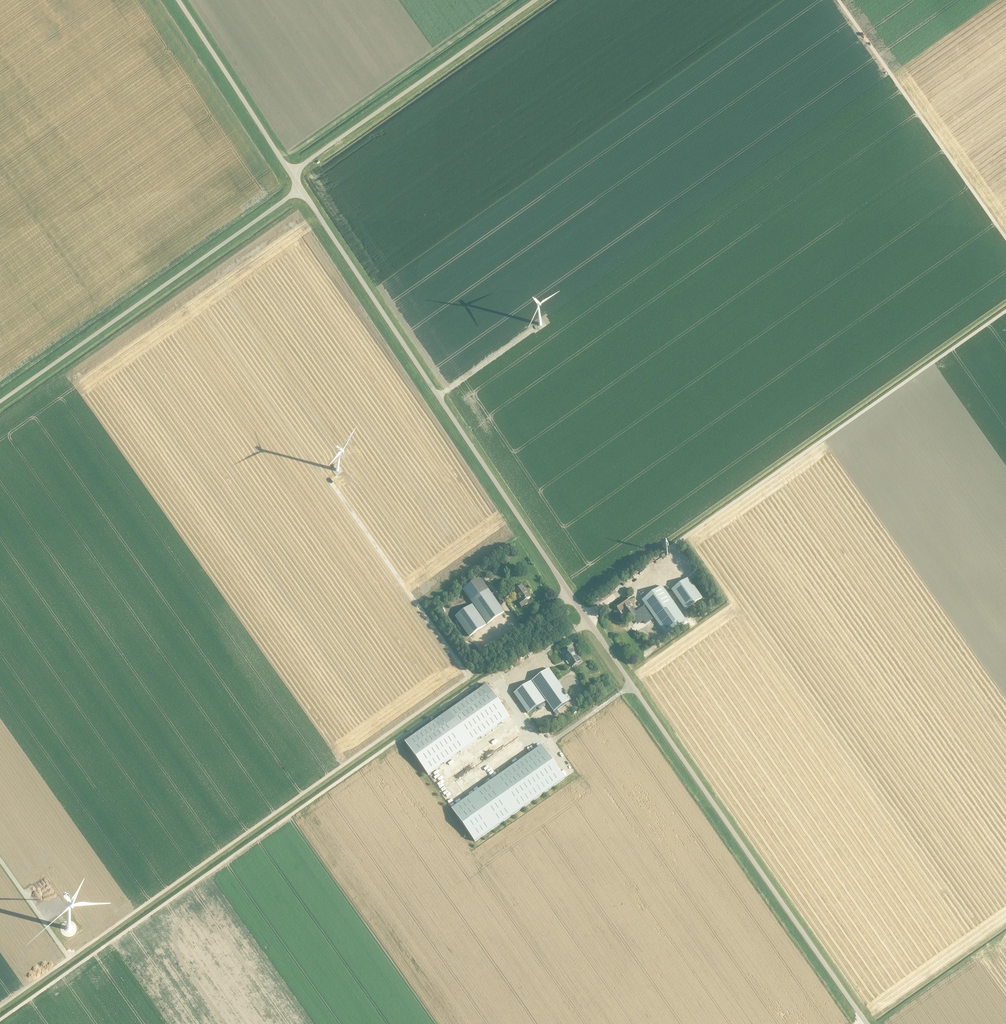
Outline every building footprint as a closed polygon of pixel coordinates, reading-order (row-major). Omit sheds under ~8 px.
[(463,590),(471,601),(487,624),(504,612),(480,578),(463,590)] [(702,598),(689,579),(672,591),(685,609),(702,598)] [(531,597),(527,592),(526,593),(525,591),(526,591),(522,586),(514,591),(517,595),(518,594),(520,597),(519,598),(521,600),(518,602),(522,607),(528,602),(526,600),(531,597)] [(687,622),(662,587),(642,600),(667,636),(687,622)] [(631,604),(626,597),(615,605),(620,612),(623,609),(631,619),(633,617),(638,624),(643,621),(645,624),(653,619),(652,619),(648,613),(643,616),(640,612),(636,615),(629,605),(631,604)] [(456,618),(469,636),(486,624),(473,606),(456,618)] [(576,656),(575,656),(571,650),(569,651),(566,648),(560,652),(565,658),(566,658),(572,667),(580,661),(577,656),(576,656)] [(571,700),(550,670),(532,682),(553,712),(571,700)] [(532,682),(514,694),(528,713),(545,701),(532,682)] [(428,775),(510,717),(487,685),(405,742),(428,775)] [(523,724),(526,729),(532,726),(528,721),(523,724)] [(475,842),(565,778),(542,746),(452,809),(475,842)]
